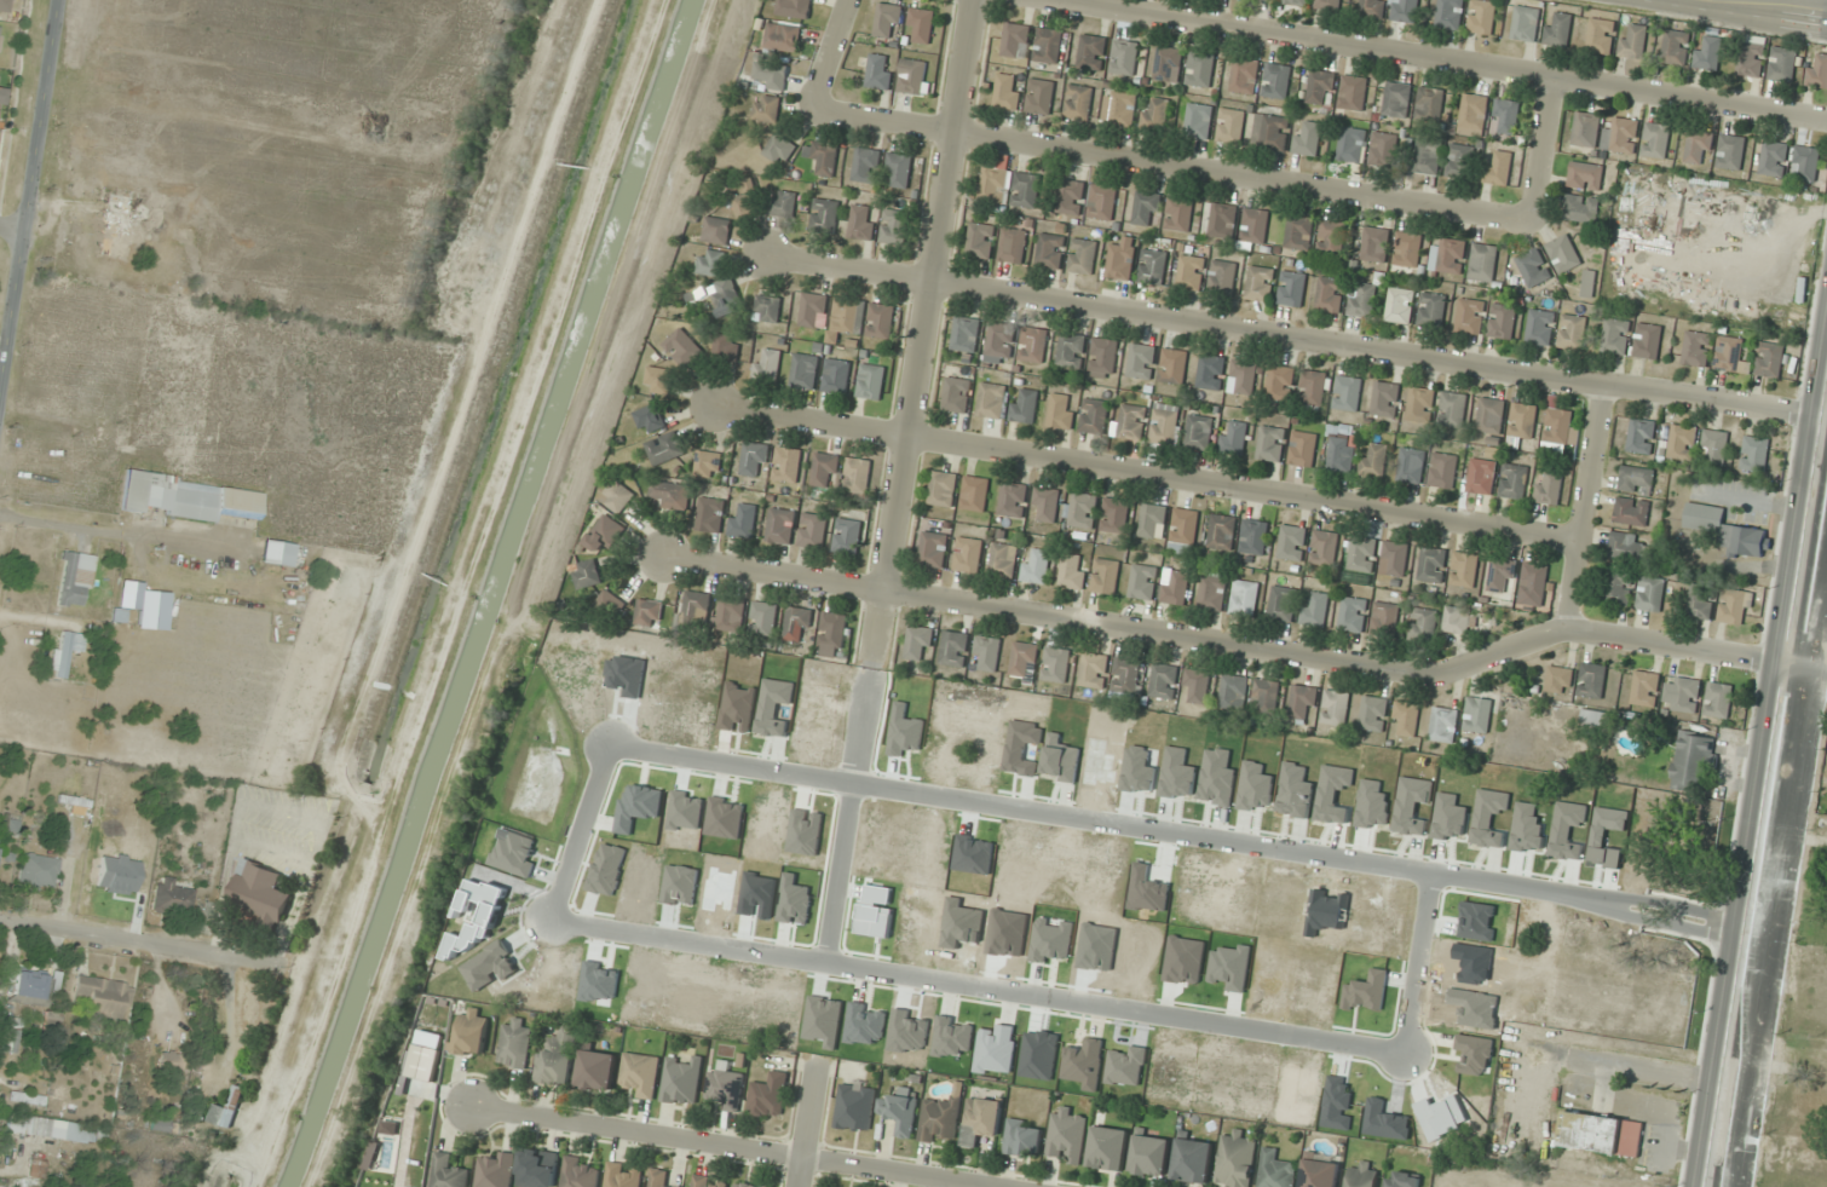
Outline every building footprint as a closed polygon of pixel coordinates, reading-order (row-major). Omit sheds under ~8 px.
[(11,12),(12,0),(0,0),(0,11),(11,12)] [(809,19),(812,0),(778,0),(776,14),(809,19)] [(1340,12),(1342,0),(1318,0),(1317,8),(1340,12)] [(1383,19),(1387,0),(1362,0),(1359,14),(1383,19)] [(1417,23),(1420,0),(1393,0),(1391,20),(1417,23)] [(1436,26),(1460,30),(1465,0),(1440,0),(1436,26)] [(1493,35),(1497,2),(1481,0),(1472,0),(1468,32),(1493,35)] [(874,34),(897,39),(904,7),(881,2),(874,34)] [(1542,10),(1518,5),(1511,38),(1535,43),(1542,10)] [(932,44),(936,10),(911,8),(908,31),(917,32),(916,42),(932,44)] [(1570,13),(1551,13),(1551,18),(1546,18),(1546,46),(1570,46),(1570,13)] [(1588,52),(1612,54),(1615,20),(1591,18),(1588,52)] [(801,24),(768,21),(765,50),(798,53),(801,24)] [(1027,59),(1030,25),(1006,23),(1003,56),(1027,59)] [(1620,56),(1644,59),(1648,26),(1624,23),(1620,56)] [(1034,61),(1060,64),(1063,30),(1038,27),(1034,61)] [(1691,33),(1666,30),(1662,62),(1686,66),(1691,33)] [(1104,70),(1106,36),(1081,34),(1079,68),(1104,70)] [(1718,70),(1722,37),(1705,35),(1704,48),(1696,47),(1694,68),(1718,70)] [(1764,36),(1741,36),(1741,76),(1764,76),(1764,36)] [(1136,76),(1140,42),(1115,39),(1111,73),(1136,76)] [(1184,50),(1159,46),(1155,80),(1180,83),(1184,50)] [(1799,50),(1774,46),(1768,79),(1793,83),(1799,50)] [(1211,88),(1215,54),(1191,52),(1188,85),(1211,88)] [(884,67),(886,56),(871,53),(866,86),(890,90),(894,68),(884,67)] [(1820,54),(1819,65),(1808,64),(1806,86),(1826,88),(1826,55),(1820,54)] [(897,92),(926,96),(931,63),(902,58),(897,92)] [(1232,92),(1257,94),(1260,61),(1235,59),(1232,92)] [(1262,96),(1286,101),(1293,67),(1268,62),(1262,96)] [(787,64),(755,63),(754,76),(765,76),(764,90),(786,90),(787,64)] [(1333,105),(1334,72),(1310,71),(1309,104),(1333,105)] [(1012,85),(1014,75),(999,73),(994,107),(1018,111),(1022,87),(1012,85)] [(1339,108),(1364,111),(1368,78),(1343,75),(1339,108)] [(1027,113),(1052,115),(1055,81),(1030,79),(1027,113)] [(1409,118),(1412,84),(1387,82),(1384,115),(1409,118)] [(1064,117),(1089,121),(1095,88),(1069,84),(1064,117)] [(1415,120),(1439,124),(1445,90),(1421,86),(1415,120)] [(1138,94),(1113,91),(1109,124),(1134,127),(1138,94)] [(753,119),(777,123),(781,99),(757,94),(753,119)] [(1488,96),(1462,94),(1459,134),(1484,137),(1488,96)] [(1142,129),(1166,132),(1170,100),(1146,97),(1142,129)] [(1499,122),(1498,133),(1516,135),(1520,102),(1496,99),(1493,121),(1499,122)] [(1185,135),(1209,139),(1214,106),(1190,103),(1185,135)] [(1246,111),(1221,108),(1217,141),(1243,144),(1246,111)] [(1598,147),(1598,113),(1574,113),(1574,147),(1598,147)] [(1253,147),(1286,150),(1289,117),(1257,114),(1253,147)] [(1634,153),(1638,121),(1614,118),(1613,130),(1606,129),(1603,149),(1634,153)] [(1322,124),(1299,120),(1294,153),(1317,157),(1322,124)] [(1667,158),(1670,125),(1645,123),(1642,156),(1667,158)] [(1337,157),(1361,162),(1367,131),(1343,126),(1337,157)] [(1707,165),(1714,134),(1691,128),(1683,160),(1707,165)] [(1371,166),(1395,168),(1398,134),(1374,132),(1371,166)] [(763,154),(784,167),(798,146),(777,133),(763,154)] [(1745,137),(1721,134),(1718,167),(1742,170),(1745,137)] [(1442,141),(1417,138),(1414,172),(1439,175),(1442,141)] [(1760,174),(1784,177),(1788,144),(1764,141),(1760,174)] [(815,162),(814,175),(835,177),(838,145),(807,142),(805,160),(815,162)] [(1445,176),(1469,179),(1474,147),(1450,144),(1445,176)] [(1817,182),(1821,148),(1796,146),(1793,179),(1817,182)] [(882,151),(858,147),(852,180),(876,185),(882,151)] [(1484,181),(1507,187),(1515,154),(1492,149),(1484,181)] [(923,160),(891,151),(885,172),(896,175),(893,186),(907,190),(913,170),(919,171),(923,160)] [(1601,190),(1604,165),(1571,162),(1568,187),(1601,190)] [(1010,171),(984,167),(979,201),(1005,205),(1010,171)] [(1014,207),(1038,208),(1040,174),(1016,173),(1014,207)] [(743,180),(744,196),(735,196),(736,220),(759,219),(757,179),(743,180)] [(1085,182),(1062,179),(1058,212),(1081,215),(1085,182)] [(1087,216),(1111,220),(1117,188),(1093,184),(1087,216)] [(770,212),(792,218),(798,195),(776,189),(770,212)] [(1159,194),(1137,191),(1133,224),(1156,227),(1159,194)] [(101,256),(132,260),(134,247),(145,248),(147,226),(131,224),(134,197),(108,194),(101,256)] [(1596,224),(1599,198),(1567,194),(1564,219),(1596,224)] [(1165,229),(1189,232),(1193,199),(1169,196),(1165,229)] [(810,229),(834,234),(841,202),(817,197),(810,229)] [(1234,239),(1238,205),(1213,203),(1210,236),(1234,239)] [(851,239),(875,239),(876,218),(867,217),(867,205),(852,205),(851,239)] [(1239,248),(1253,251),(1254,243),(1264,245),(1269,211),(1245,207),(1239,248)] [(902,245),(906,212),(886,209),(881,242),(902,245)] [(1314,218),(1289,215),(1286,248),(1310,250),(1314,218)] [(731,219),(706,217),(703,242),(729,245),(731,219)] [(1316,251),(1341,257),(1349,224),(1324,219),(1316,251)] [(996,225),(971,223),(968,256),(993,258),(996,225)] [(1028,231),(1005,226),(998,259),(1022,264),(1028,231)] [(1386,262),(1388,230),(1364,228),(1362,260),(1386,262)] [(1394,265),(1418,268),(1422,234),(1397,232),(1394,265)] [(1062,270),(1066,237),(1041,233),(1037,267),(1062,270)] [(1545,245),(1559,275),(1582,264),(1568,234),(1545,245)] [(1106,277),(1130,281),(1137,239),(1124,237),(1122,248),(1111,246),(1106,277)] [(1069,272),(1093,275),(1097,241),(1074,238),(1069,272)] [(1465,242),(1432,240),(1431,272),(1463,274),(1465,242)] [(1470,277),(1494,279),(1497,246),(1473,244),(1470,277)] [(1530,288),(1553,278),(1538,247),(1515,258),(1530,288)] [(727,254),(703,248),(697,272),(720,279),(727,254)] [(1167,251),(1142,249),(1139,283),(1164,285),(1167,251)] [(1201,292),(1206,259),(1181,255),(1176,287),(1201,292)] [(1208,293),(1232,296),(1237,263),(1213,260),(1208,293)] [(1271,302),(1275,269),(1250,266),(1246,299),(1271,302)] [(1583,296),(1593,296),(1595,271),(1585,270),(1583,296)] [(1303,306),(1306,273),(1281,271),(1279,304),(1303,306)] [(1315,309),(1340,314),(1347,281),(1322,276),(1315,309)] [(744,307),(731,279),(709,289),(722,318),(744,307)] [(1374,284),(1351,284),(1351,317),(1374,317),(1374,284)] [(1780,308),(1780,284),(1752,284),(1752,308),(1780,308)] [(1388,322),(1412,322),(1413,289),(1388,289),(1388,322)] [(1447,295),(1422,292),(1418,325),(1444,328),(1447,295)] [(801,323),(825,324),(827,295),(802,293),(801,323)] [(755,320),(779,322),(782,297),(757,295),(755,320)] [(839,331),(858,333),(862,301),(834,298),(829,341),(838,342),(839,331)] [(1485,301),(1460,298),(1456,332),(1481,334),(1485,301)] [(895,306),(871,303),(867,336),(891,339),(895,306)] [(1516,306),(1492,304),(1489,337),(1513,339),(1516,306)] [(1559,348),(1583,351),(1587,317),(1562,314),(1559,348)] [(953,349),(977,353),(982,318),(957,315),(953,349)] [(1605,353),(1629,352),(1627,319),(1603,320),(1605,353)] [(1010,359),(1017,326),(994,321),(987,354),(1010,359)] [(1663,327),(1638,322),(1632,355),(1657,360),(1663,327)] [(1049,330),(1024,326),(1019,360),(1044,364),(1049,330)] [(703,353),(683,327),(663,343),(684,369),(703,353)] [(1682,365),(1707,368),(1711,333),(1686,330),(1682,365)] [(1080,368),(1083,334),(1061,332),(1058,366),(1080,368)] [(712,357),(737,361),(741,337),(716,333),(712,357)] [(1715,369),(1740,372),(1743,338),(1718,336),(1715,369)] [(1117,340),(1094,338),(1091,371),(1114,373),(1117,340)] [(1780,379),(1785,345),(1759,341),(1755,375),(1780,379)] [(1156,346),(1131,343),(1127,377),(1152,380),(1156,346)] [(781,350),(757,348),(753,381),(777,384),(781,350)] [(1159,382),(1184,385),(1188,350),(1163,348),(1159,382)] [(115,416),(116,400),(109,399),(114,356),(89,353),(87,367),(84,367),(79,412),(115,416)] [(791,387),(815,389),(818,355),(794,353),(791,387)] [(1221,391),(1226,358),(1202,354),(1197,387),(1221,391)] [(848,395),(853,362),(827,358),(821,391),(848,395)] [(1228,391),(1252,396),(1259,364),(1234,359),(1228,391)] [(858,398),(882,401),(886,367),(862,364),(858,398)] [(1267,399),(1292,401),(1296,368),(1271,365),(1267,399)] [(671,394),(674,369),(648,367),(646,391),(671,394)] [(1328,373),(1303,370),(1300,404),(1324,407),(1328,373)] [(1363,379),(1339,375),(1333,408),(1358,412),(1363,379)] [(943,410),(967,414),(973,381),(949,377),(943,410)] [(1372,414),(1395,417),(1400,384),(1376,381),(1372,414)] [(1003,420),(1009,387),(984,382),(978,415),(1003,420)] [(1431,422),(1435,389),(1411,386),(1407,419),(1431,422)] [(1036,424),(1038,390),(1014,389),(1013,423),(1036,424)] [(1468,395),(1443,391),(1439,425),(1463,428),(1468,395)] [(1066,407),(1068,396),(1053,393),(1048,426),(1072,430),(1075,408),(1066,407)] [(1477,431),(1501,434),(1505,400),(1481,398),(1477,431)] [(1104,435),(1109,402),(1084,399),(1080,432),(1104,435)] [(1518,449),(1520,438),(1532,440),(1539,407),(1515,402),(1506,447),(1518,449)] [(644,436),(667,426),(657,403),(634,413),(644,436)] [(1147,407),(1122,404),(1118,438),(1144,441),(1147,407)] [(1580,426),(1570,425),(1572,412),(1548,408),(1543,443),(1577,448),(1580,426)] [(1150,443),(1175,447),(1180,412),(1155,409),(1150,443)] [(1209,450),(1213,417),(1189,415),(1186,448),(1209,450)] [(1655,421),(1632,418),(1627,451),(1651,454),(1655,421)] [(1246,454),(1246,422),(1222,422),(1222,454),(1246,454)] [(1324,469),(1351,473),(1358,428),(1331,424),(1324,469)] [(1697,428),(1672,424),(1668,457),(1692,461),(1697,428)] [(1281,463),(1288,430),(1263,425),(1256,458),(1281,463)] [(1723,468),(1730,433),(1706,429),(1700,463),(1723,468)] [(645,444),(656,468),(687,453),(675,430),(645,444)] [(1288,463),(1312,468),(1319,435),(1294,430),(1288,463)] [(1740,468),(1765,472),(1771,439),(1746,435),(1740,468)] [(763,479),(770,446),(746,442),(740,474),(763,479)] [(1361,475),(1385,477),(1387,444),(1364,442),(1361,475)] [(802,451),(777,446),(772,479),(797,483),(802,451)] [(1426,451),(1402,447),(1397,480),(1421,483),(1426,451)] [(1499,450),(1491,449),(1489,460),(1473,458),(1468,492),(1492,495),(1499,450)] [(721,477),(722,452),(697,452),(696,477),(721,477)] [(1428,486),(1453,489),(1458,456),(1434,452),(1428,486)] [(839,455),(815,453),(811,485),(828,487),(829,477),(837,478),(839,455)] [(867,495),(872,461),(847,457),(842,491),(867,495)] [(1528,466),(1504,464),(1501,497),(1525,499),(1528,466)] [(1620,490),(1652,494),(1655,469),(1622,466),(1620,490)] [(1534,500),(1556,506),(1565,474),(1543,468),(1534,500)] [(953,508),(960,475),(934,470),(928,503),(953,508)] [(216,522),(217,514),(258,519),(262,490),(126,473),(121,511),(144,514),(144,513),(216,522)] [(986,512),(990,478),(965,475),(961,509),(986,512)] [(692,487),(654,478),(648,503),(686,512),(692,487)] [(636,495),(616,479),(600,499),(620,515),(636,495)] [(1027,485),(1003,481),(998,515),(1022,518),(1027,485)] [(1041,521),(1054,523),(1060,490),(1036,486),(1032,511),(1042,512),(1041,521)] [(1093,529),(1096,495),(1072,493),(1069,526),(1093,529)] [(726,501),(703,496),(695,530),(719,535),(726,501)] [(1130,502),(1106,497),(1099,530),(1123,535),(1130,502)] [(1649,501),(1617,497),(1614,523),(1647,526),(1649,501)] [(754,538),(756,505),(733,503),(731,537),(754,538)] [(1163,539),(1167,506),(1143,503),(1139,536),(1163,539)] [(1769,530),(1723,525),(1725,507),(1687,503),(1684,529),(1720,532),(1719,546),(1729,547),(1729,555),(1766,558),(1769,530)] [(766,541),(790,545),(795,511),(771,507),(766,541)] [(1195,554),(1198,510),(1173,509),(1170,553),(1195,554)] [(585,543),(600,553),(605,546),(611,550),(627,527),(606,513),(585,543)] [(799,546),(823,549),(827,516),(803,513),(799,546)] [(1208,547),(1233,550),(1237,516),(1211,514),(1208,547)] [(863,522),(838,517),(832,551),(858,555),(863,522)] [(1240,553),(1265,555),(1268,522),(1243,520),(1240,553)] [(1278,558),(1303,561),(1307,528),(1282,525),(1278,558)] [(1339,533),(1314,530),(1310,564),(1335,566),(1339,533)] [(950,535),(924,532),(919,565),(945,569),(950,535)] [(1644,558),(1644,534),(1610,534),(1610,559),(1644,558)] [(982,539),(957,538),(956,572),(981,573),(982,539)] [(1374,538),(1350,538),(1350,571),(1374,571),(1374,538)] [(260,564),(293,568),(295,545),(262,541),(260,564)] [(1379,574),(1404,577),(1408,543),(1383,541),(1379,574)] [(1019,545),(995,543),(991,576),(1015,578),(1019,545)] [(1444,582),(1444,547),(1420,547),(1420,582),(1444,582)] [(1048,583),(1048,549),(1024,549),(1024,583),(1048,583)] [(94,556),(64,551),(54,607),(85,612),(94,556)] [(1474,589),(1479,555),(1455,551),(1450,585),(1474,589)] [(1089,559),(1065,554),(1059,584),(1082,589),(1089,559)] [(1117,594),(1120,561),(1095,558),(1091,592),(1117,594)] [(1517,561),(1491,558),(1487,592),(1506,594),(1508,582),(1515,583),(1517,561)] [(573,566),(581,589),(604,582),(596,559),(573,566)] [(1518,605),(1543,608),(1550,566),(1525,562),(1518,605)] [(1153,601),(1158,568),(1134,564),(1128,597),(1153,601)] [(1163,583),(1160,602),(1185,605),(1189,572),(1172,570),(1171,584),(1163,583)] [(1633,574),(1610,571),(1606,604),(1630,606),(1633,574)] [(1226,609),(1226,572),(1201,572),(1201,609),(1226,609)] [(1663,611),(1665,578),(1639,576),(1637,610),(1663,611)] [(1254,617),(1260,583),(1236,579),(1230,613),(1254,617)] [(1711,620),(1715,586),(1690,583),(1686,617),(1711,620)] [(1293,622),(1297,589),(1273,586),(1269,619),(1293,622)] [(1754,593),(1724,587),(1718,621),(1742,625),(1745,614),(1750,615),(1754,593)] [(682,621),(706,625),(711,595),(687,591),(682,621)] [(1325,628),(1329,596),(1315,594),(1314,603),(1304,601),(1301,624),(1325,628)] [(747,601),(721,595),(714,628),(740,633),(747,601)] [(1367,599),(1343,596),(1338,630),(1363,633),(1367,599)] [(634,623),(659,628),(664,603),(639,598),(634,623)] [(775,637),(778,604),(753,601),(750,634),(775,637)] [(1399,605),(1375,601),(1370,634),(1395,637),(1399,605)] [(1474,611),(1448,604),(1441,629),(1467,636),(1474,611)] [(798,643),(814,617),(797,606),(781,632),(798,643)] [(1433,645),(1438,611),(1414,607),(1409,640),(1433,645)] [(817,655),(843,658),(848,615),(823,612),(817,655)] [(930,661),(934,628),(910,625),(906,658),(930,661)] [(51,678),(66,679),(69,654),(82,655),(84,634),(55,631),(51,678)] [(941,664),(966,667),(970,634),(945,631),(941,664)] [(996,671),(999,639),(976,637),(975,658),(982,659),(981,670),(996,671)] [(1035,679),(1039,644),(1014,642),(1011,677),(1035,679)] [(1042,681),(1067,683),(1070,649),(1046,647),(1042,681)] [(1108,655),(1084,652),(1080,686),(1104,689),(1108,655)] [(1139,698),(1139,658),(1113,658),(1113,698),(1139,698)] [(1150,697),(1174,700),(1178,666),(1153,663),(1150,697)] [(1607,665),(1582,663),(1579,697),(1604,699),(1607,665)] [(1572,694),(1574,669),(1549,667),(1547,692),(1572,694)] [(1209,669),(1185,669),(1185,703),(1209,703),(1209,669)] [(1630,702),(1654,707),(1661,675),(1637,670),(1630,702)] [(1220,707),(1245,709),(1248,676),(1223,674),(1220,707)] [(1696,711),(1701,681),(1668,676),(1663,707),(1696,711)] [(1280,682),(1257,678),(1251,711),(1274,715),(1280,682)] [(1733,685),(1708,682),(1704,716),(1729,719),(1733,685)] [(1290,719),(1314,721),(1317,687),(1293,685),(1290,719)] [(1321,723),(1345,727),(1351,693),(1327,689),(1321,723)] [(1388,699),(1365,695),(1359,728),(1383,733),(1388,699)] [(1489,734),(1493,699),(1468,697),(1464,731),(1489,734)] [(1393,723),(1403,724),(1401,735),(1416,737),(1420,703),(1396,701),(1393,723)] [(1459,709),(1434,707),(1430,741),(1455,744),(1459,709)] [(1605,730),(1605,710),(1583,710),(1583,730),(1605,730)] [(1707,794),(1715,738),(1677,733),(1669,789),(1707,794)] [(1602,856),(1611,878),(1596,884),(1606,910),(1599,913),(1606,930),(1651,912),(1625,847),(1602,856)] [(59,859),(22,853),(17,886),(54,892),(59,859)] [(286,871),(241,858),(226,909),(282,925),(292,893),(280,890),(286,871)] [(191,915),(192,890),(175,890),(175,878),(155,877),(154,914),(191,915)] [(51,978),(18,969),(10,1000),(43,1009),(51,978)] [(72,1004),(84,1006),(83,1016),(119,1021),(120,1009),(129,1011),(134,984),(76,975),(72,1004)] [(456,1055),(485,1057),(488,1017),(480,1017),(480,1010),(459,1008),(456,1055)] [(525,1023),(504,1019),(497,1065),(526,1070),(533,1029),(524,1028),(525,1023)] [(580,1027),(549,1022),(539,1082),(570,1087),(580,1027)] [(618,1054),(583,1049),(577,1086),(611,1092),(618,1054)] [(180,1076),(182,1054),(161,1052),(159,1074),(180,1076)] [(631,1085),(630,1096),(656,1099),(661,1057),(624,1053),(621,1083),(631,1085)] [(703,1057),(693,1056),(692,1063),(666,1060),(661,1102),(697,1107),(703,1057)] [(739,1113),(745,1075),(731,1073),(733,1062),(722,1060),(719,1073),(708,1071),(705,1095),(720,1097),(718,1109),(739,1113)] [(781,1118),(789,1073),(767,1069),(765,1081),(753,1079),(748,1113),(781,1118)] [(834,1128),(871,1134),(878,1088),(841,1082),(834,1128)] [(207,1121),(230,1130),(246,1089),(235,1085),(226,1107),(214,1103),(207,1121)] [(44,1098),(11,1092),(9,1101),(42,1108),(44,1098)] [(899,1123),(897,1136),(913,1139),(918,1097),(883,1093),(880,1120),(899,1123)] [(924,1096),(918,1140),(943,1144),(944,1134),(957,1136),(962,1101),(924,1096)] [(976,1136),(999,1138),(1003,1100),(968,1097),(963,1148),(975,1149),(976,1136)] [(1046,1158),(1068,1161),(1068,1164),(1081,1166),(1088,1116),(1077,1115),(1077,1109),(1053,1105),(1046,1158)] [(1639,1159),(1644,1122),(1565,1110),(1560,1147),(1639,1159)] [(8,1115),(6,1133),(93,1145),(95,1127),(8,1115)] [(171,1116),(151,1116),(151,1133),(171,1133),(171,1116)] [(1003,1153),(1038,1159),(1044,1125),(1008,1119),(1003,1153)] [(1124,1172),(1129,1130),(1093,1126),(1088,1167),(1124,1172)] [(1247,1130),(1235,1128),(1233,1138),(1221,1137),(1214,1186),(1218,1186),(1251,1186),(1258,1140),(1246,1138),(1247,1130)] [(1208,1185),(1214,1143),(1189,1140),(1190,1133),(1179,1131),(1172,1180),(1208,1185)] [(1171,1139),(1136,1134),(1130,1173),(1165,1178),(1171,1139)] [(1274,1161),(1276,1149),(1263,1147),(1258,1186),(1294,1186),(1297,1164),(1274,1161)] [(523,1149),(518,1186),(523,1186),(555,1186),(560,1154),(523,1149)] [(471,1167),(448,1165),(449,1152),(436,1151),(431,1186),(468,1186),(471,1167)] [(492,1151),(491,1160),(479,1159),(475,1186),(512,1186),(516,1154),(492,1151)] [(1341,1157),(1305,1152),(1300,1186),(1337,1186),(1341,1157)] [(600,1169),(590,1167),(591,1159),(566,1156),(562,1186),(597,1186),(600,1169)] [(28,1177),(44,1178),(45,1162),(30,1161),(28,1177)] [(1380,1164),(1360,1161),(1359,1170),(1350,1168),(1347,1186),(1376,1186),(1380,1164)] [(609,1162),(605,1186),(641,1186),(644,1167),(609,1162)] [(652,1169),(650,1186),(684,1186),(664,1183),(666,1170),(652,1169)] [(1421,1175),(1390,1170),(1387,1186),(1419,1186),(1421,1175)] [(729,1179),(694,1175),(693,1186),(727,1186),(729,1179)]
